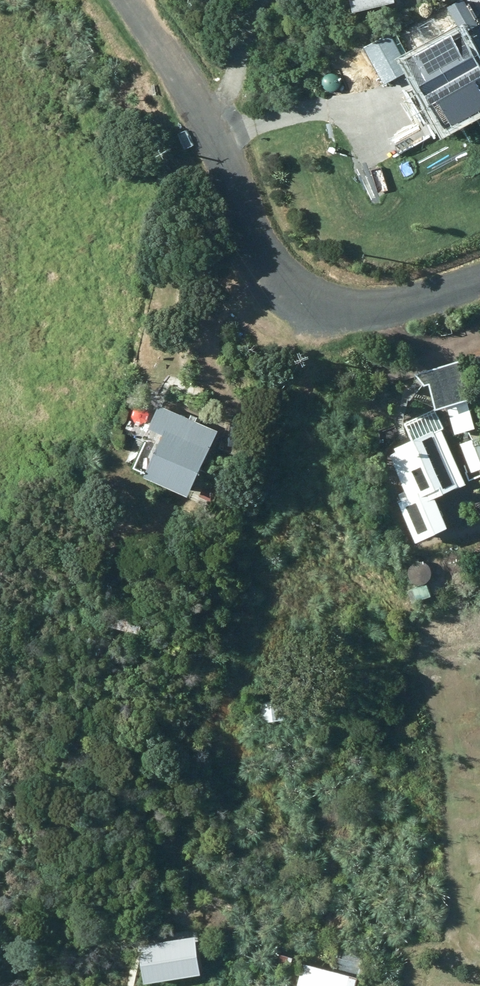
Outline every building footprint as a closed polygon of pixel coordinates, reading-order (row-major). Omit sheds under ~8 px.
[(352,15),(393,5),(392,0),(349,0),(352,15)] [(479,114),(479,71),(458,32),(404,63),(389,35),(363,50),(384,86),(410,71),(446,134),(479,114)] [(457,364),(415,376),(424,388),(428,387),(436,412),(469,402),(457,364)] [(143,480),(186,500),(216,437),(157,409),(147,429),(164,437),(143,480)] [(397,505),(415,547),(447,532),(433,501),(464,487),(440,430),(442,429),(434,412),(405,424),(413,443),(394,451),(395,454),(389,456),(407,501),(397,505)] [(416,603),(431,598),(426,586),(412,592),(416,603)] [(282,700),(259,703),(262,728),(285,724),(282,700)] [(131,985),(197,985),(194,953),(128,959),(131,985)] [(303,967),(298,985),(356,985),(357,980),(303,967)]
